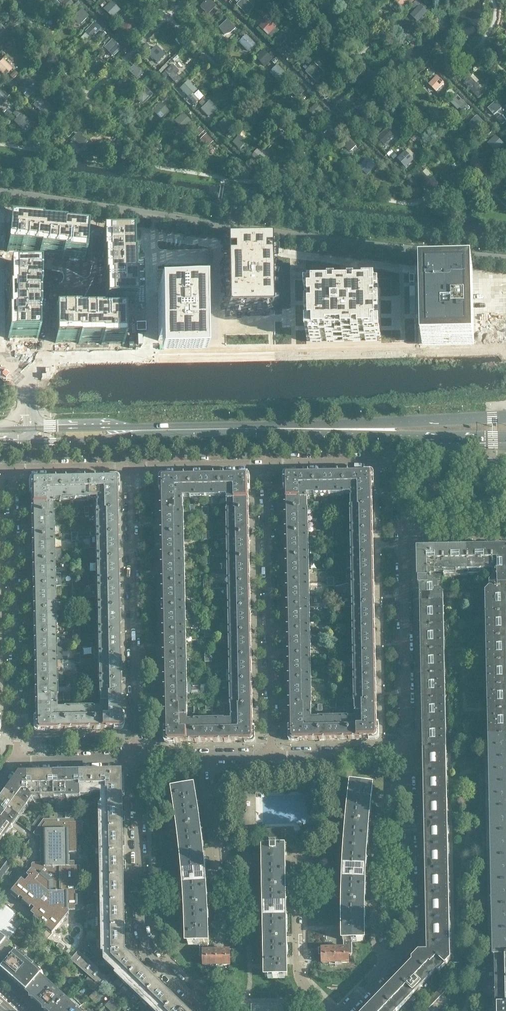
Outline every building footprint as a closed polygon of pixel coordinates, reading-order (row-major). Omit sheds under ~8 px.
[(69,11),(78,1),(76,0),(57,0),(69,11)] [(120,8),(112,0),(109,0),(101,9),(111,18),(120,8)] [(220,7),(214,0),(205,0),(197,7),(208,19),(220,7)] [(238,4),(248,14),(256,6),(250,0),(241,0),(238,4)] [(408,11),(418,20),(428,11),(418,1),(408,11)] [(79,26),(89,16),(79,7),(70,17),(79,26)] [(258,25),(268,34),(277,24),(267,15),(258,25)] [(218,27),(228,36),(237,26),(227,17),(218,27)] [(122,26),(129,33),(136,25),(128,19),(122,26)] [(102,28),(95,21),(86,30),(93,37),(102,28)] [(237,42),(247,51),(256,41),(247,32),(237,42)] [(292,35),(289,38),(285,34),(279,40),(293,54),(301,45),(292,35)] [(101,46),(111,55),(121,46),(111,36),(101,46)] [(144,55),(154,64),(164,54),(154,45),(144,55)] [(256,56),(265,66),(275,56),(265,46),(256,56)] [(4,75),(13,65),(3,56),(0,59),(0,72),(4,75)] [(304,71),(314,80),(324,70),(314,61),(304,71)] [(139,78),(145,72),(136,64),(130,70),(139,78)] [(185,77),(173,64),(166,71),(178,84),(185,77)] [(271,71),(280,83),(289,76),(280,64),(271,71)] [(425,83),(435,92),(444,82),(434,73),(425,83)] [(25,79),(19,76),(13,86),(20,90),(25,79)] [(178,89),(188,98),(197,88),(187,79),(178,89)] [(478,98),(488,88),(478,79),(469,89),(478,98)] [(26,96),(35,86),(28,80),(19,89),(26,96)] [(132,94),(142,103),(151,93),(141,84),(132,94)] [(9,97),(0,89),(0,106),(9,97)] [(32,104),(42,113),(51,103),(41,94),(32,104)] [(460,95),(453,101),(464,113),(471,107),(460,95)] [(210,116),(219,107),(210,99),(201,108),(210,116)] [(496,113),(503,106),(496,99),(489,107),(496,113)] [(153,109),(163,119),(171,111),(162,101),(153,109)] [(345,111),(354,120),(364,110),(354,101),(345,111)] [(310,110),(316,116),(323,108),(317,103),(310,110)] [(15,121),(24,130),(32,121),(23,112),(15,121)] [(183,113),(176,122),(186,129),(193,120),(183,113)] [(214,124),(224,134),(234,124),(224,115),(214,124)] [(466,126),(476,135),(485,125),(475,116),(466,126)] [(318,136),(328,146),(337,136),(327,127),(318,136)] [(386,144),(396,134),(388,127),(379,137),(386,144)] [(195,141),(205,150),(215,140),(205,131),(195,141)] [(69,144),(79,153),(88,143),(78,134),(69,144)] [(489,142),(498,151),(505,143),(496,134),(489,142)] [(349,151),(358,147),(354,139),(345,143),(349,151)] [(395,158),(405,167),(414,157),(405,148),(395,158)] [(357,164),(366,174),(376,164),(366,154),(357,164)] [(414,178),(424,187),(433,177),(423,168),(414,178)] [(6,251),(6,253),(8,253),(9,270),(9,272),(9,293),(8,293),(8,316),(7,316),(8,336),(8,339),(10,339),(38,338),(38,318),(38,315),(39,315),(39,313),(39,295),(39,292),(40,292),(40,290),(39,257),(61,259),(61,260),(82,262),(84,262),(87,232),(66,230),(64,230),(64,228),(62,228),(43,227),(41,226),(41,225),(39,225),(9,222),(9,228),(7,251),(6,251)] [(103,236),(101,236),(101,238),(102,238),(102,243),(102,251),(107,251),(108,259),(109,259),(109,267),(104,267),(104,273),(109,273),(109,282),(110,282),(111,289),(105,289),(105,297),(105,302),(105,304),(107,304),(111,304),(130,303),(130,298),(134,298),(134,283),(135,283),(135,281),(134,281),(134,279),(133,279),(133,260),(133,258),(132,258),(132,256),(131,256),(131,244),(131,241),(126,241),(126,236),(107,236),(103,236)] [(267,247),(224,248),(224,264),(225,316),(267,315),(269,315),(268,272),(267,247)] [(467,286),(427,287),(428,332),(468,331),(467,286)] [(309,292),(306,292),(306,301),(310,301),(310,307),(306,307),(306,324),(310,324),(310,330),(306,330),(307,339),(310,339),(310,343),(322,343),(321,339),(327,339),(327,342),(334,342),(334,339),(337,339),(337,342),(350,342),(350,338),(353,338),(353,342),(360,342),(360,338),(366,338),(366,342),(377,341),(377,338),(380,338),(380,328),(377,328),(377,322),(380,322),(380,306),(376,306),(376,300),(380,300),(380,290),(376,291),(376,287),(363,287),(363,291),(356,291),(356,287),(329,288),(329,291),(322,292),(322,288),(309,288),(309,292)] [(202,291),(157,292),(158,341),(158,363),(203,362),(203,340),(202,291)] [(60,318),(55,318),(56,337),(56,341),(55,341),(55,343),(57,343),(57,342),(63,342),(70,342),(70,337),(77,337),(77,338),(87,338),(87,343),(92,343),(92,338),(100,337),(100,339),(108,339),(109,344),(116,344),(122,344),(124,344),(124,342),(123,342),(123,338),(123,319),(118,319),(118,315),(103,315),(103,314),(101,314),(101,313),(99,313),(99,314),(80,314),(80,313),(78,313),(78,312),(76,312),(76,313),(60,313),(60,318)] [(224,317),(225,324),(268,323),(268,316),(224,317)] [(145,324),(137,324),(137,332),(146,332),(145,324)] [(358,492),(358,473),(343,474),(344,494),(352,493),(352,499),(358,499),(358,492)] [(372,492),(372,475),(372,474),(371,474),(371,473),(370,473),(358,473),(358,492),(372,492)] [(314,494),(314,474),(299,475),(299,493),(299,500),(306,500),(305,494),(314,494)] [(329,494),(329,474),(314,474),(314,494),(329,494)] [(344,494),(343,474),(329,474),(329,494),(344,494)] [(299,493),(299,475),(287,475),(286,475),(285,476),(285,477),(285,494),(299,493)] [(205,496),(205,476),(190,477),(190,497),(205,496)] [(220,496),(219,476),(205,476),(205,496),(220,496)] [(235,501),(234,495),(234,476),(219,476),(220,496),(228,496),(228,501),(235,501)] [(248,494),(248,478),(248,477),(248,476),(247,476),(246,476),(234,476),(234,495),(248,494)] [(175,496),(175,477),(163,477),(162,477),(162,478),(161,479),(161,496),(175,496)] [(190,497),(190,477),(175,477),(175,496),(176,502),(182,502),(182,497),(190,497)] [(102,497),(102,478),(88,479),(88,499),(96,498),(96,504),(103,504),(102,497)] [(116,497),(116,480),(116,479),(115,478),(114,478),(102,478),(102,497),(116,497)] [(59,499),(59,479),(44,480),(44,498),(45,505),(51,505),(51,499),(59,499)] [(73,499),(73,479),(59,479),(59,499),(73,499)] [(88,499),(88,479),(73,479),(73,499),(88,499)] [(44,498),(44,480),(32,480),(31,480),(30,481),(30,482),(30,499),(44,498)] [(373,508),(372,492),(358,492),(358,499),(352,499),(353,509),(373,508)] [(306,510),(306,500),(299,500),(299,493),(285,494),(286,510),(306,510)] [(249,511),(249,499),(248,494),(234,495),(235,501),(228,501),(229,511),(249,511)] [(182,512),(182,502),(176,502),(175,496),(161,496),(162,512),(182,512)] [(117,512),(116,497),(102,497),(103,504),(96,504),(97,512),(117,512)] [(51,513),(51,505),(45,505),(44,498),(30,499),(31,514),(51,513)] [(373,520),(373,508),(353,509),(353,521),(373,520)] [(377,718),(384,718),(381,509),(374,509),(377,718)] [(306,522),(306,510),(286,510),(286,522),(306,522)] [(249,523),(249,511),(229,511),(229,523),(249,523)] [(117,524),(117,512),(97,512),(97,524),(117,524)] [(182,524),(182,512),(162,512),(162,525),(182,524)] [(51,525),(51,513),(31,514),(31,526),(51,525)] [(373,533),(373,520),(353,521),(353,533),(373,533)] [(306,534),(306,522),(286,522),(286,534),(306,534)] [(249,535),(249,523),(229,523),(229,536),(249,535)] [(117,536),(117,524),(97,524),(97,537),(117,536)] [(182,536),(182,524),(162,525),(162,537),(182,536)] [(51,538),(51,525),(31,526),(31,538),(51,538)] [(373,545),(373,533),(353,533),(353,545),(373,545)] [(306,546),(306,534),(286,534),(286,547),(306,546)] [(249,547),(249,535),(229,536),(229,548),(249,547)] [(117,548),(117,536),(97,537),(97,549),(117,548)] [(183,549),(182,536),(162,537),(162,549),(183,549)] [(52,550),(51,538),(31,538),(31,550),(52,550)] [(374,557),(373,545),(353,545),(354,557),(374,557)] [(307,558),(306,546),(286,547),(287,559),(307,558)] [(250,560),(249,547),(229,548),(230,560),(250,560)] [(118,561),(117,548),(97,549),(98,561),(118,561)] [(183,561),(183,549),(162,549),(163,561),(183,561)] [(52,562),(52,550),(31,550),(32,562),(52,562)] [(440,592),(441,590),(441,582),(444,575),(445,576),(468,575),(468,551),(418,552),(419,581),(419,583),(419,588),(421,588),(422,605),(442,604),(441,594),(440,592)] [(493,571),(492,551),(468,551),(468,575),(480,575),(481,574),(481,573),(484,573),(485,572),(485,571),(493,571)] [(492,551),(493,571),(495,573),(495,580),(493,580),(493,585),(491,585),(491,590),(489,590),(487,592),(488,616),(505,616),(505,551),(492,551)] [(374,569),(374,563),(374,557),(354,557),(354,570),(374,569)] [(307,571),(307,558),(287,559),(287,571),(307,571)] [(250,572),(250,560),(230,560),(230,572),(250,572)] [(118,573),(118,561),(98,561),(98,573),(118,573)] [(183,573),(183,561),(163,561),(163,573),(183,573)] [(52,574),(52,562),(32,562),(32,575),(52,574)] [(374,581),(374,569),(354,570),(354,582),(374,581)] [(307,583),(307,571),(287,571),(287,583),(307,583)] [(250,584),(250,572),(230,572),(230,584),(250,584)] [(118,585),(118,573),(98,573),(98,585),(118,585)] [(183,585),(183,573),(163,573),(163,586),(183,585)] [(52,586),(52,574),(32,575),(32,587),(52,586)] [(374,594),(374,581),(354,582),(354,594),(374,594)] [(307,595),(307,583),(287,583),(287,595),(307,595)] [(250,596),(250,584),(230,584),(230,597),(250,596)] [(118,597),(118,585),(98,585),(98,598),(118,597)] [(183,597),(183,585),(163,586),(163,598),(183,597)] [(52,599),(52,586),(32,587),(32,599),(52,599)] [(375,606),(374,594),(354,594),(307,595),(287,595),(288,608),(308,607),(328,607),(331,607),(334,607),(354,606),(375,606)] [(251,608),(250,596),(230,597),(231,609),(251,608)] [(119,609),(118,597),(98,598),(99,610),(119,609)] [(184,610),(183,597),(163,598),(164,610),(184,610)] [(53,611),(52,599),(32,599),(33,611),(53,611)] [(444,623),(442,604),(422,605),(424,624),(444,623)] [(375,618),(375,606),(354,606),(355,618),(375,618)] [(308,619),(308,607),(288,608),(288,620),(308,619)] [(251,621),(251,608),(231,609),(231,621),(251,621)] [(119,622),(119,609),(99,610),(99,622),(119,622)] [(184,622),(184,610),(164,610),(164,622),(184,622)] [(53,623),(53,611),(33,611),(33,623),(53,623)] [(488,616),(488,640),(505,640),(505,616),(488,616)] [(375,630),(375,618),(355,618),(355,631),(375,630)] [(308,632),(308,619),(288,620),(288,632),(308,632)] [(251,633),(251,621),(231,621),(231,633),(251,633)] [(119,634),(119,622),(99,622),(99,634),(119,634)] [(184,634),(184,622),(164,622),(164,634),(184,634)] [(53,635),(53,623),(33,623),(33,635),(53,635)] [(444,648),(444,623),(424,624),(424,648),(444,648)] [(375,642),(375,630),(355,631),(355,643),(375,642)] [(308,644),(308,632),(288,632),(288,644),(308,644)] [(251,645),(251,633),(231,633),(231,645),(251,645)] [(119,646),(119,634),(99,634),(99,646),(119,646)] [(184,646),(184,634),(164,634),(164,647),(184,646)] [(53,647),(53,635),(33,635),(33,648),(53,647)] [(488,640),(489,665),(505,664),(505,640),(488,640)] [(376,655),(375,642),(355,643),(355,655),(376,655)] [(309,656),(308,644),(288,644),(288,656),(309,656)] [(252,657),(251,645),(231,645),(231,658),(252,657)] [(120,658),(119,646),(99,646),(99,659),(120,658)] [(185,658),(184,646),(164,647),(165,659),(185,658)] [(54,659),(53,647),(33,648),(34,660),(54,659)] [(443,678),(444,648),(424,648),(423,678),(443,678)] [(376,667),(376,655),(355,655),(356,667),(376,667)] [(309,668),(309,656),(288,656),(289,669),(309,668)] [(252,669),(252,657),(231,658),(232,670),(252,669)] [(120,670),(120,658),(99,659),(100,671),(120,670)] [(185,671),(185,658),(165,659),(165,671),(185,671)] [(54,672),(54,659),(34,660),(34,672),(54,672)] [(489,665),(489,689),(505,689),(505,664),(489,665)] [(376,679),(376,667),(356,667),(356,679),(376,679)] [(309,680),(309,668),(289,669),(289,681),(309,680)] [(252,682),(252,669),(232,670),(232,682),(252,682)] [(120,683),(120,670),(100,671),(100,683),(120,683)] [(185,683),(185,671),(165,671),(165,683),(185,683)] [(54,684),(54,672),(34,672),(34,684),(54,684)] [(443,702),(443,678),(423,678),(424,702),(443,702)] [(376,691),(376,679),(356,679),(356,692),(376,691)] [(309,693),(309,680),(289,681),(289,693),(309,693)] [(252,694),(252,682),(232,682),(232,694),(252,694)] [(120,695),(120,683),(100,683),(100,695),(120,695)] [(185,695),(185,683),(165,683),(165,695),(185,695)] [(54,696),(54,684),(34,684),(34,696),(54,696)] [(489,689),(490,713),(505,713),(505,689),(489,689)] [(376,703),(376,691),(356,692),(356,704),(376,703)] [(309,705),(309,693),(289,693),(289,705),(309,705)] [(252,706),(252,694),(232,694),(232,706),(252,706)] [(121,710),(120,695),(100,695),(100,704),(106,703),(107,710),(121,710)] [(186,707),(185,695),(165,695),(165,708),(186,707)] [(55,704),(54,696),(34,696),(35,711),(49,711),(48,705),(55,704)] [(444,726),(443,702),(424,702),(424,727),(444,726)] [(107,729),(107,710),(106,703),(100,704),(100,709),(92,709),(92,729),(107,729)] [(377,720),(376,703),(356,704),(357,712),(363,712),(363,720),(377,720)] [(63,730),(63,710),(55,710),(55,704),(48,705),(49,711),(49,730),(63,730)] [(310,714),(309,705),(289,705),(290,722),(304,721),(304,715),(310,714)] [(253,722),(253,708),(252,706),(232,706),(233,716),(239,716),(239,723),(253,722)] [(186,717),(186,707),(165,708),(166,724),(180,724),(180,717),(186,717)] [(92,729),(92,709),(78,710),(78,729),(92,729)] [(78,729),(78,710),(63,710),(63,730),(78,729)] [(121,727),(121,710),(107,710),(107,729),(119,729),(120,728),(121,727)] [(49,730),(49,711),(35,711),(35,728),(35,729),(36,730),(37,730),(49,730)] [(363,739),(363,720),(363,712),(357,712),(357,719),(348,719),(348,739),(363,739)] [(490,713),(490,738),(505,738),(505,713),(490,713)] [(319,740),(319,720),(310,720),(310,714),(304,715),(304,721),(304,740),(319,740)] [(239,741),(239,723),(239,716),(233,716),(233,721),(224,722),(224,741),(239,741)] [(195,742),(195,722),(186,722),(186,717),(180,717),(180,724),(180,742),(195,742)] [(348,739),(348,719),(333,720),(334,739),(348,739)] [(334,739),(333,720),(319,720),(319,740),(334,739)] [(377,737),(377,720),(363,720),(363,739),(375,739),(376,738),(377,738),(377,737)] [(304,740),(304,721),(290,722),(290,738),(290,739),(291,740),(292,740),(304,740)] [(210,742),(209,722),(195,722),(195,742),(210,742)] [(224,741),(224,722),(209,722),(210,742),(224,741)] [(253,739),(253,722),(239,723),(239,741),(251,741),(252,741),(252,740),(253,740),(253,739)] [(180,742),(180,724),(166,724),(166,741),(166,742),(167,742),(168,743),(180,742)] [(444,751),(444,726),(424,727),(425,751),(444,751)] [(490,738),(491,762),(505,762),(505,738),(490,738)] [(445,775),(444,751),(425,751),(425,776),(445,775)] [(491,762),(491,787),(505,786),(505,762),(491,762)] [(122,791),(122,773),(118,773),(117,772),(114,772),(113,774),(80,774),(80,796),(81,796),(81,795),(92,795),(94,793),(103,793),(103,795),(109,795),(109,791),(122,791)] [(67,797),(67,774),(66,775),(65,773),(61,773),(60,775),(54,775),(54,797),(67,797)] [(80,796),(80,774),(74,774),(73,773),(69,773),(68,774),(67,774),(67,797),(80,796)] [(41,797),(41,775),(40,775),(39,774),(35,774),(34,775),(28,775),(28,797),(31,799),(32,797),(41,797)] [(54,797),(54,775),(48,775),(47,774),(43,774),(42,775),(41,775),(41,797),(54,797)] [(28,797),(28,775),(21,775),(21,776),(12,788),(11,788),(8,791),(9,793),(8,793),(26,806),(31,799),(28,797)] [(445,800),(445,775),(425,776),(426,800),(445,800)] [(371,805),(372,796),(373,787),(371,786),(371,784),(365,784),(365,786),(351,784),(349,796),(348,810),(370,812),(371,805)] [(491,787),(492,811),(505,811),(505,786),(491,787)] [(198,813),(196,799),(194,787),(180,789),(180,787),(174,788),(174,790),(172,790),(174,803),(176,816),(198,813)] [(122,804),(122,791),(109,791),(109,795),(103,795),(103,803),(101,805),(122,804)] [(26,806),(8,793),(7,794),(6,794),(3,798),(4,799),(0,805),(0,836),(3,838),(26,806)] [(446,824),(445,800),(426,800),(426,824),(446,824)] [(123,817),(122,804),(101,805),(102,817),(123,817)] [(368,830),(369,820),(370,812),(348,810),(347,823),(346,836),(368,838),(368,830)] [(492,811),(492,835),(505,835),(505,811),(492,811)] [(202,839),(200,827),(198,813),(176,816),(178,826),(179,836),(180,841),(202,839)] [(39,825),(44,819),(41,814),(35,822),(39,825)] [(123,829),(123,823),(123,817),(102,817),(102,830),(123,829)] [(80,881),(80,866),(74,866),(75,861),(70,861),(70,852),(77,852),(77,834),(83,834),(83,830),(83,822),(81,822),(81,818),(74,819),(65,819),(58,819),(50,819),(44,819),(39,825),(36,830),(34,832),(40,837),(41,864),(35,872),(32,870),(27,875),(30,877),(26,882),(22,879),(11,893),(19,900),(21,897),(35,909),(31,914),(35,917),(33,919),(41,925),(45,921),(56,930),(69,914),(69,910),(75,910),(75,905),(78,905),(78,895),(75,895),(75,891),(78,891),(78,881),(80,881)] [(446,848),(446,824),(426,824),(427,849),(446,848)] [(36,830),(32,827),(30,825),(27,829),(33,834),(34,832),(36,830)] [(123,842),(123,829),(102,830),(102,842),(123,842)] [(282,847),(282,839),(281,833),(280,833),(279,833),(277,832),(275,832),(273,832),(271,832),(269,833),(267,833),(266,833),(266,847),(282,847)] [(492,835),(493,860),(505,860),(505,835),(492,835)] [(366,855),(367,847),(368,838),(346,836),(345,841),(344,851),(344,862),(366,863),(366,855)] [(204,865),(203,851),(202,839),(180,841),(181,856),(182,867),(204,865)] [(123,854),(123,842),(102,842),(102,854),(123,854)] [(285,873),(285,856),(285,847),(282,847),(266,847),(263,847),(263,873),(285,873)] [(447,873),(446,848),(427,849),(427,873),(447,873)] [(12,864),(18,855),(14,852),(8,861),(12,864)] [(124,866),(123,854),(102,854),(103,867),(124,866)] [(493,860),(493,884),(505,884),(505,860),(493,860)] [(7,870),(12,864),(8,861),(3,867),(7,870)] [(365,881),(365,871),(366,863),(344,862),(343,872),(343,888),(365,888),(365,881)] [(206,882),(205,873),(204,865),(182,867),(184,882),(184,892),(206,890),(206,882)] [(124,879),(124,866),(103,867),(103,879),(124,879)] [(286,899),(286,885),(285,873),(263,873),(264,899),(286,899)] [(447,897),(447,873),(427,873),(427,898),(447,897)] [(124,891),(124,879),(103,879),(103,892),(124,891)] [(493,884),(494,909),(505,908),(505,884),(493,884)] [(364,914),(365,900),(365,893),(365,888),(343,888),(342,903),(342,914),(364,914)] [(208,916),(207,903),(206,890),(184,892),(185,902),(186,917),(208,916)] [(124,903),(124,891),(103,892),(103,904),(124,903)] [(448,922),(447,897),(427,898),(428,922),(448,922)] [(286,925),(286,907),(286,899),(264,899),(264,925),(286,925)] [(17,930),(8,923),(15,913),(2,903),(0,905),(0,951),(7,942),(17,930)] [(125,916),(124,903),(103,904),(103,916),(125,916)] [(494,909),(494,933),(505,933),(505,908),(494,909)] [(364,927),(364,922),(364,914),(342,914),(342,928),(343,940),(344,940),(351,940),(363,940),(365,940),(364,927)] [(125,928),(125,916),(103,916),(104,929),(125,928)] [(208,930),(208,925),(208,916),(186,917),(186,930),(187,943),(188,943),(208,943),(209,943),(208,930)] [(448,946),(448,922),(428,922),(428,946),(448,946)] [(287,951),(286,937),(286,925),(264,925),(265,951),(287,951)] [(125,941),(125,928),(104,929),(104,941),(125,941)] [(494,933),(495,957),(505,957),(505,933),(494,933)] [(125,953),(125,941),(104,941),(104,953),(125,953)] [(15,956),(9,951),(12,947),(7,942),(0,951),(0,970),(2,972),(15,956)] [(439,973),(449,963),(448,946),(428,946),(429,954),(421,954),(420,955),(419,955),(413,960),(414,961),(413,961),(414,961),(411,965),(411,966),(398,979),(412,993),(435,970),(439,973)] [(97,968),(98,966),(96,959),(82,947),(71,959),(98,983),(97,984),(102,988),(110,979),(97,968)] [(335,963),(335,948),(322,948),(322,954),(322,963),(335,963)] [(349,963),(348,954),(348,948),(344,948),(335,948),(335,963),(349,963)] [(216,950),(208,950),(203,950),(203,956),(203,965),(217,965),(216,950)] [(230,965),(230,956),(230,950),(216,950),(217,965),(230,965)] [(287,976),(287,964),(287,951),(265,951),(265,977),(268,977),(268,979),(285,979),(285,977),(287,976)] [(125,982),(140,967),(125,953),(104,953),(104,954),(106,954),(106,961),(118,972),(116,973),(125,982)] [(14,982),(30,964),(26,961),(25,962),(16,955),(15,956),(2,972),(14,982)] [(495,957),(493,957),(493,982),(505,982),(505,957),(495,957)] [(27,993),(40,978),(41,977),(33,969),(34,968),(30,964),(14,982),(27,993)] [(134,991),(149,976),(140,967),(125,982),(134,991)] [(143,999),(158,984),(149,976),(134,991),(143,999)] [(39,1004),(52,989),(40,978),(27,993),(39,1004)] [(396,1010),(412,993),(398,979),(381,997),(396,1010)] [(493,982),(493,1006),(505,1006),(505,982),(493,982)] [(152,1008),(167,993),(158,984),(143,999),(152,1008)] [(437,999),(445,991),(440,987),(432,995),(437,999)] [(64,1000),(52,989),(39,1004),(46,1010),(54,1010),(64,1000)] [(176,1001),(167,993),(152,1008),(155,1010),(166,1010),(176,1001)] [(428,1008),(437,999),(432,995),(424,1004),(428,1008)] [(396,1010),(381,997),(368,1010),(395,1010),(396,1010)] [(64,1000),(54,1010),(75,1010),(64,1000)] [(184,1010),(176,1001),(166,1010),(183,1010),(184,1010)]
